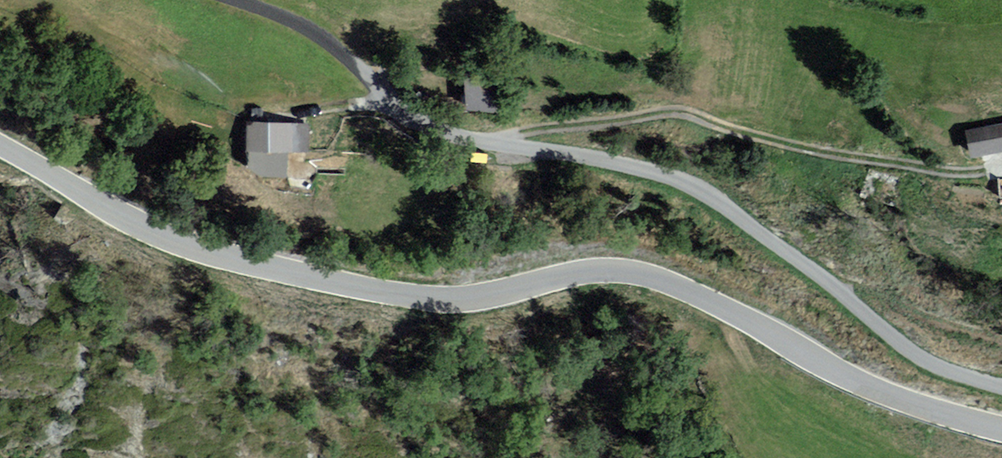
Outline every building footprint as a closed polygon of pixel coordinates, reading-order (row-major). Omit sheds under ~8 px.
[(468,66),(467,100),(497,101),(499,67),(468,66)] [(969,122),(974,148),(1001,142),(1001,115),(969,122)] [(290,121),(243,120),(242,146),(289,148),(290,121)]
